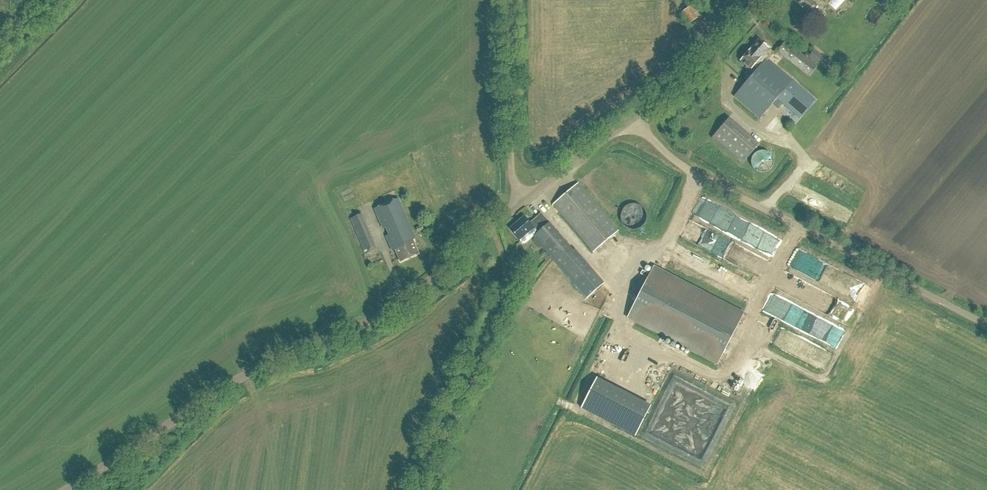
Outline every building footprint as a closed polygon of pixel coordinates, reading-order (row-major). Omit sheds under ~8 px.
[(805,10),(810,15),(818,6),(812,1),(813,0),(795,0),(794,1),(805,10)] [(887,9),(895,1),(894,0),(883,0),(880,3),(887,9)] [(690,7),(682,12),(684,15),(686,18),(689,23),(697,18),(690,7)] [(760,119),(777,100),(799,119),(816,100),(793,81),(768,60),(773,53),(758,40),(750,49),(739,62),(750,71),(747,73),(751,77),(734,97),(760,119)] [(787,42),(778,53),(802,73),(811,62),(808,59),(787,42)] [(819,65),(825,58),(815,51),(809,57),(819,65)] [(712,138),(742,164),(759,145),(729,118),(712,138)] [(760,174),(765,174),(768,172),(772,169),(774,162),(771,155),(767,152),(759,152),(756,153),(752,156),(751,164),(753,170),(755,171),(760,174)] [(552,205),(594,253),(618,231),(577,184),(552,205)] [(596,191),(591,195),(597,203),(602,199),(596,191)] [(419,255),(413,240),(415,239),(399,200),(375,210),(393,252),(396,250),(401,263),(419,255)] [(625,227),(631,231),(638,230),(642,228),(646,223),(647,217),(646,213),(642,207),(635,204),(630,205),(625,208),(622,211),(621,219),(621,222),(625,227)] [(586,299),(596,290),(567,257),(573,251),(570,248),(541,214),(530,224),(524,217),(509,229),(523,245),(533,237),(554,262),(586,299)] [(415,267),(417,277),(425,276),(422,265),(415,267)] [(628,317),(717,363),(743,314),(654,268),(628,317)] [(803,271),(797,282),(806,288),(813,277),(803,271)] [(568,283),(559,289),(572,306),(581,300),(568,283)] [(533,368),(543,376),(551,366),(541,358),(533,368)] [(598,376),(581,408),(635,435),(651,404),(598,376)] [(39,489),(61,489),(67,486),(61,477),(39,489)]
